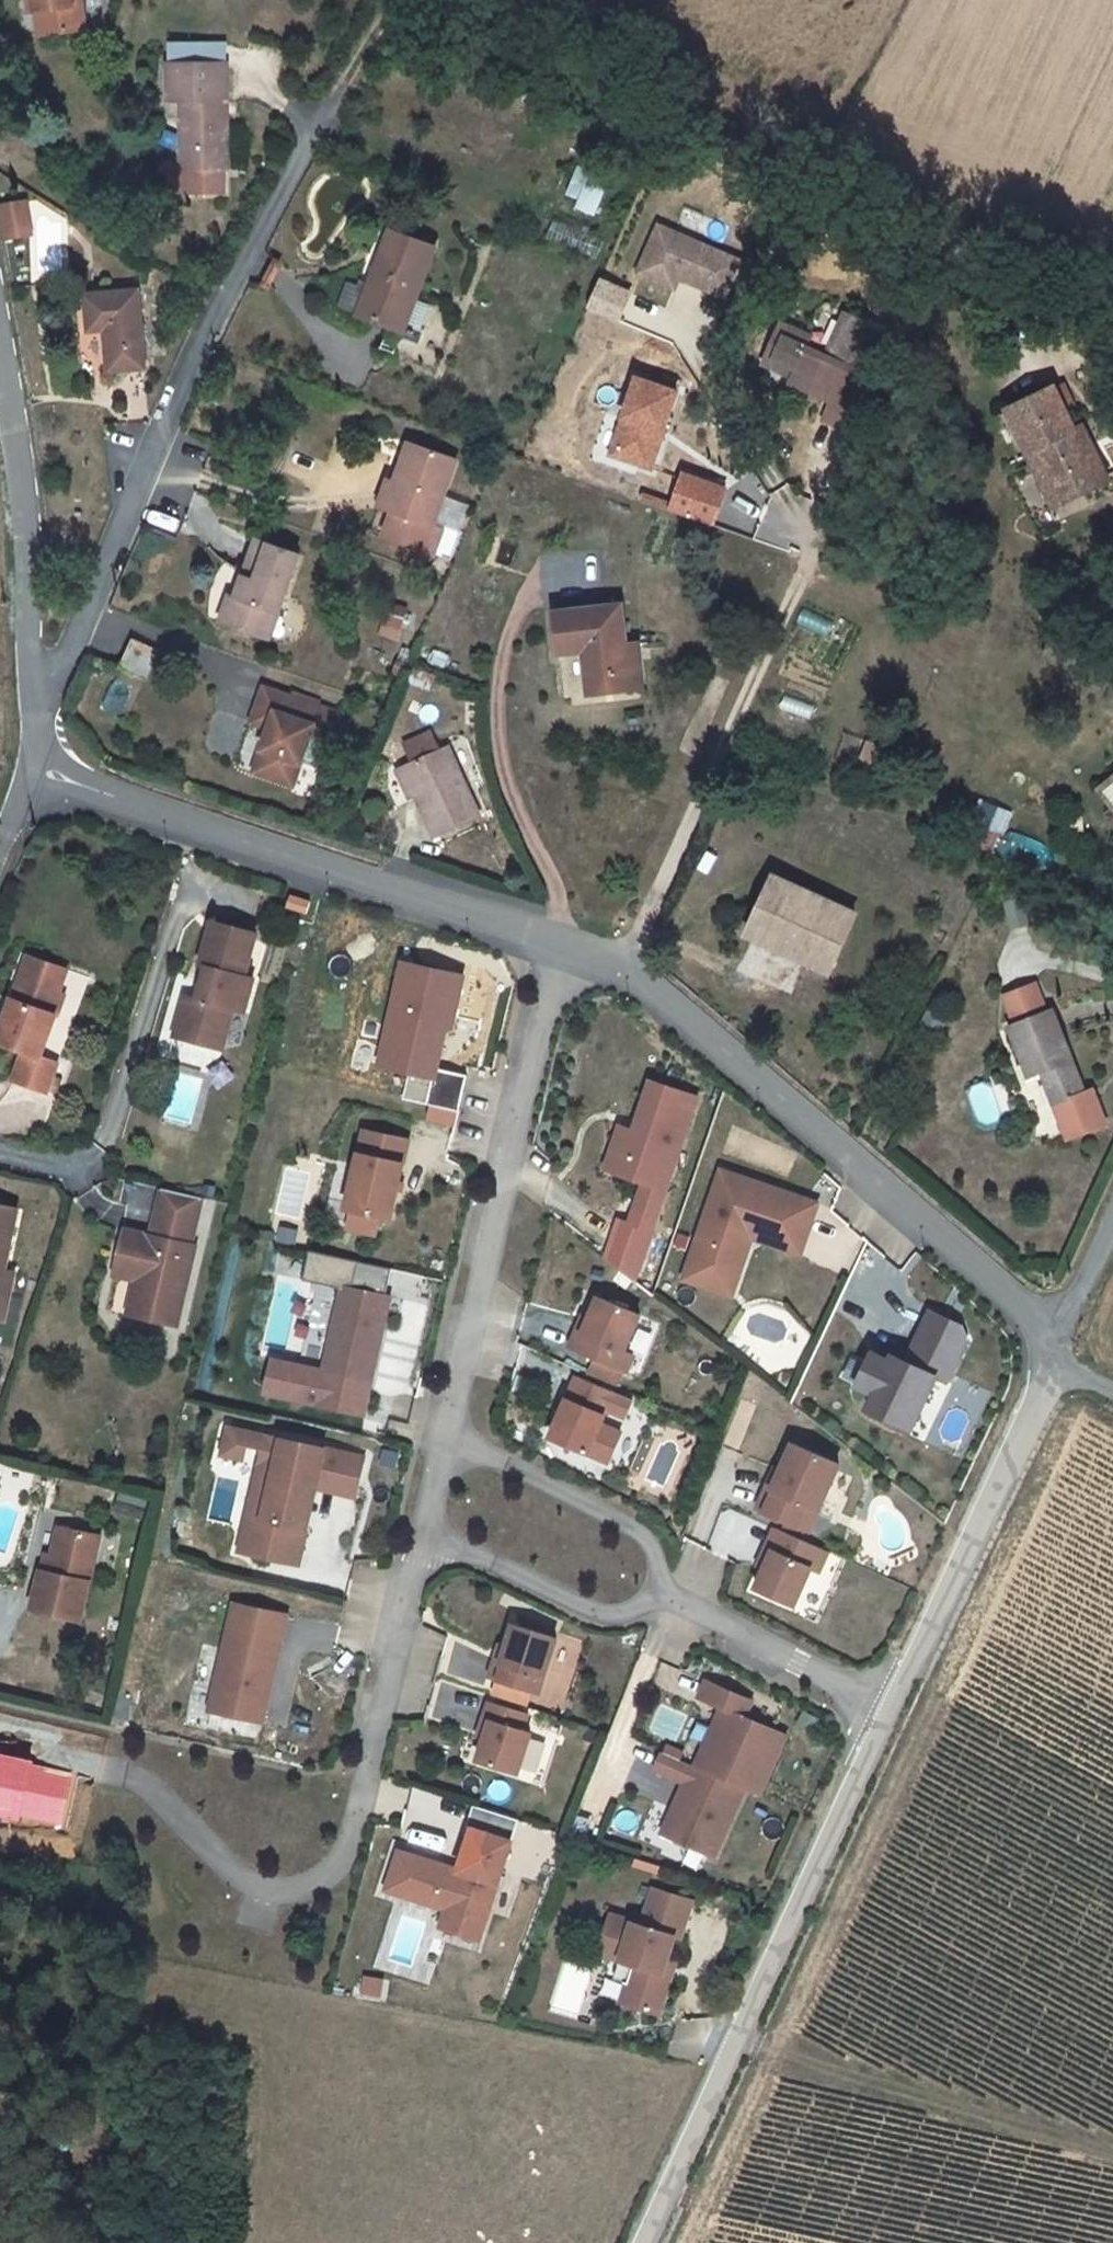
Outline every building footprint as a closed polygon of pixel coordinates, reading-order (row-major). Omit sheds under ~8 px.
[(35,11),(43,10),(41,0),(34,0),(35,11)] [(43,10),(46,36),(89,29),(85,0),(41,0),(43,10)] [(187,171),(187,194),(224,194),(224,171),(229,171),(231,67),(172,66),(172,102),(184,102),(183,171),(187,171)] [(576,169),(564,199),(595,212),(607,181),(576,169)] [(4,194),(10,226),(21,225),(15,192),(4,194)] [(10,226),(4,194),(0,195),(0,228),(10,226)] [(661,237),(641,284),(677,300),(682,288),(730,309),(745,273),(661,237)] [(394,242),(362,326),(408,343),(440,259),(394,242)] [(86,289),(84,326),(101,326),(100,367),(134,368),(138,291),(86,289)] [(810,351),(790,343),(778,373),(796,383),(793,391),(832,409),(830,414),(819,437),(842,447),(886,348),(842,330),(824,372),(805,365),(810,351)] [(778,373),(790,343),(779,338),(760,380),(830,414),(832,409),(793,391),(796,383),(778,373)] [(617,471),(653,484),(663,457),(659,455),(662,446),(666,448),(681,409),(641,394),(627,433),(631,435),(617,471)] [(1042,482),(1052,478),(1066,516),(1112,496),(1112,490),(1100,457),(1090,460),(1064,398),(1015,418),(1042,482)] [(454,471),(407,454),(392,495),(400,497),(391,523),(382,547),(429,564),(438,539),(429,536),(454,471)] [(715,525),(727,486),(680,471),(668,511),(715,525)] [(1052,478),(1042,482),(1058,520),(1066,516),(1052,478)] [(392,495),(386,492),(376,519),(391,523),(400,497),(392,495)] [(256,548),(243,584),(255,588),(268,552),(256,548)] [(277,623),(299,564),(268,552),(255,588),(243,584),(235,606),(229,603),(219,630),(255,643),(265,618),(277,623)] [(265,618),(255,643),(267,648),(277,623),(265,618)] [(618,621),(576,626),(551,629),(551,631),(555,668),(580,665),(585,710),(626,705),(626,703),(637,701),(632,656),(622,656),(618,621)] [(127,645),(113,675),(140,687),(154,657),(127,645)] [(266,737),(251,780),(290,794),(298,772),(318,778),(329,746),(330,747),(338,723),(261,696),(254,715),(272,721),(266,737)] [(272,721),(254,715),(249,731),(266,737),(272,721)] [(412,806),(430,847),(475,826),(444,755),(435,760),(427,741),(402,753),(409,770),(398,776),(412,806)] [(393,777),(407,808),(412,806),(398,776),(393,777)] [(782,884),(754,939),(786,956),(789,949),(812,960),(808,967),(832,978),(860,924),(782,884)] [(277,885),(273,896),(293,902),(297,891),(277,885)] [(1006,914),(1011,942),(1029,938),(1024,910),(1006,914)] [(243,923),(199,912),(188,956),(194,958),(186,989),(176,1030),(194,1035),(197,1026),(214,1031),(222,1000),(233,1002),(241,968),(233,966),(243,923)] [(0,995),(0,1035),(15,1040),(4,1069),(38,1081),(49,1051),(32,1045),(46,1004),(47,1002),(37,999),(43,981),(48,982),(49,981),(57,957),(18,944),(0,995)] [(465,974),(398,960),(372,1069),(405,1076),(400,1098),(461,1114),(469,1076),(439,1069),(465,974)] [(46,1004),(48,1004),(55,983),(49,981),(48,982),(43,981),(37,999),(47,1002),(46,1004)] [(175,987),(164,1028),(176,1030),(186,989),(175,987)] [(1059,1118),(1075,1150),(1112,1132),(1100,1107),(1092,1111),(1088,1104),(1049,1023),(1007,1043),(1024,1078),(1018,1081),(1027,1100),(1045,1091),(1059,1118)] [(214,1031),(197,1026),(194,1035),(212,1040),(214,1031)] [(685,1093),(640,1079),(626,1120),(623,1129),(610,1125),(602,1148),(596,1168),(613,1173),(634,1180),(626,1208),(621,1221),(613,1218),(600,1259),(626,1279),(642,1228),(643,1227),(646,1216),(647,1215),(658,1178),(685,1093)] [(1096,1100),(1088,1104),(1092,1111),(1100,1107),(1096,1100)] [(338,1205),(382,1215),(393,1160),(387,1159),(392,1135),(354,1128),(338,1205)] [(387,1159),(393,1160),(398,1137),(392,1135),(387,1159)] [(714,1168),(683,1260),(723,1274),(730,1255),(742,1245),(745,1234),(748,1226),(751,1218),(765,1222),(762,1230),(796,1242),(810,1200),(714,1168)] [(194,1185),(154,1177),(144,1224),(118,1218),(108,1264),(130,1268),(122,1303),(172,1313),(189,1233),(184,1232),(194,1185)] [(10,1197),(0,1196),(0,1249),(10,1197)] [(748,1226),(745,1234),(793,1250),(796,1242),(762,1230),(765,1222),(751,1218),(748,1226)] [(683,1260),(678,1277),(726,1293),(742,1245),(730,1255),(723,1274),(683,1260)] [(297,1275),(342,1286),(349,1259),(304,1247),(297,1275)] [(4,1285),(8,1261),(0,1259),(0,1284),(4,1285)] [(313,1369),(358,1381),(368,1342),(365,1341),(368,1328),(372,1329),(380,1296),(377,1295),(384,1268),(349,1259),(342,1286),(335,1284),(313,1369)] [(633,1313),(591,1295),(583,1317),(576,1333),(570,1330),(563,1347),(619,1371),(627,1354),(617,1350),(633,1313)] [(861,1402),(906,1423),(930,1370),(940,1375),(959,1333),(954,1319),(922,1304),(899,1355),(886,1349),(883,1354),(866,1345),(850,1380),(867,1388),(861,1402)] [(583,1317),(577,1314),(570,1330),(576,1333),(583,1317)] [(350,1411),(358,1381),(313,1369),(263,1355),(255,1387),(350,1411)] [(571,1376),(545,1437),(602,1461),(614,1433),(594,1424),(600,1409),(608,1392),(571,1376)] [(600,1409),(618,1417),(625,1400),(608,1392),(600,1409)] [(230,1424),(223,1452),(260,1462),(267,1434),(230,1424)] [(237,1549),(296,1565),(316,1488),(354,1498),(364,1459),(326,1449),(267,1434),(260,1462),(275,1465),(261,1517),(247,1513),(237,1549)] [(835,1459),(788,1439),(768,1484),(763,1482),(754,1504),(806,1526),(835,1459)] [(120,1479),(115,1497),(142,1504),(147,1487),(120,1479)] [(100,1522),(59,1513),(53,1542),(50,1558),(41,1556),(33,1596),(82,1606),(100,1522)] [(825,1547),(771,1524),(763,1544),(769,1547),(761,1564),(753,1584),(792,1601),(808,1564),(816,1567),(825,1547)] [(46,1540),(43,1556),(50,1558),(53,1542),(46,1540)] [(769,1547),(763,1544),(755,1562),(761,1564),(769,1547)] [(203,1707),(256,1721),(283,1614),(231,1601),(203,1707)] [(556,1641),(513,1628),(506,1650),(501,1666),(495,1664),(489,1682),(497,1684),(528,1694),(538,1697),(556,1641)] [(501,1666),(506,1650),(499,1648),(495,1664),(501,1666)] [(708,1752),(700,1768),(758,1794),(785,1734),(744,1715),(751,1699),(706,1679),(698,1696),(721,1706),(727,1709),(720,1724),(711,1727),(704,1743),(708,1752)] [(528,1694),(497,1684),(492,1699),(523,1709),(528,1694)] [(822,1710),(807,1702),(799,1717),(815,1725),(822,1710)] [(482,1742),(475,1764),(516,1776),(529,1735),(520,1733),(526,1716),(486,1704),(480,1722),(487,1724),(482,1742)] [(721,1706),(711,1727),(720,1724),(727,1709),(721,1706)] [(487,1724),(480,1722),(475,1740),(482,1742),(487,1724)] [(704,1743),(694,1765),(700,1768),(708,1752),(704,1743)] [(694,1765),(661,1750),(653,1767),(683,1781),(660,1831),(712,1855),(743,1788),(700,1768),(694,1765)] [(0,1757),(0,1821),(59,1836),(74,1775),(0,1757)] [(444,1922),(483,1934),(508,1851),(469,1839),(459,1874),(458,1878),(447,1874),(448,1870),(399,1855),(387,1894),(446,1913),(444,1922)] [(644,1926),(613,1916),(601,1955),(622,1962),(636,1966),(630,1985),(624,2004),(662,2015),(674,1976),(666,1974),(670,1961),(677,1937),(682,1939),(694,1901),(656,1889),(644,1926)] [(444,1922),(441,1931),(480,1943),(483,1934),(444,1922)] [(670,1961),(666,1974),(674,1976),(678,1964),(670,1961)] [(622,1962),(616,1981),(630,1985),(636,1966),(622,1962)]
